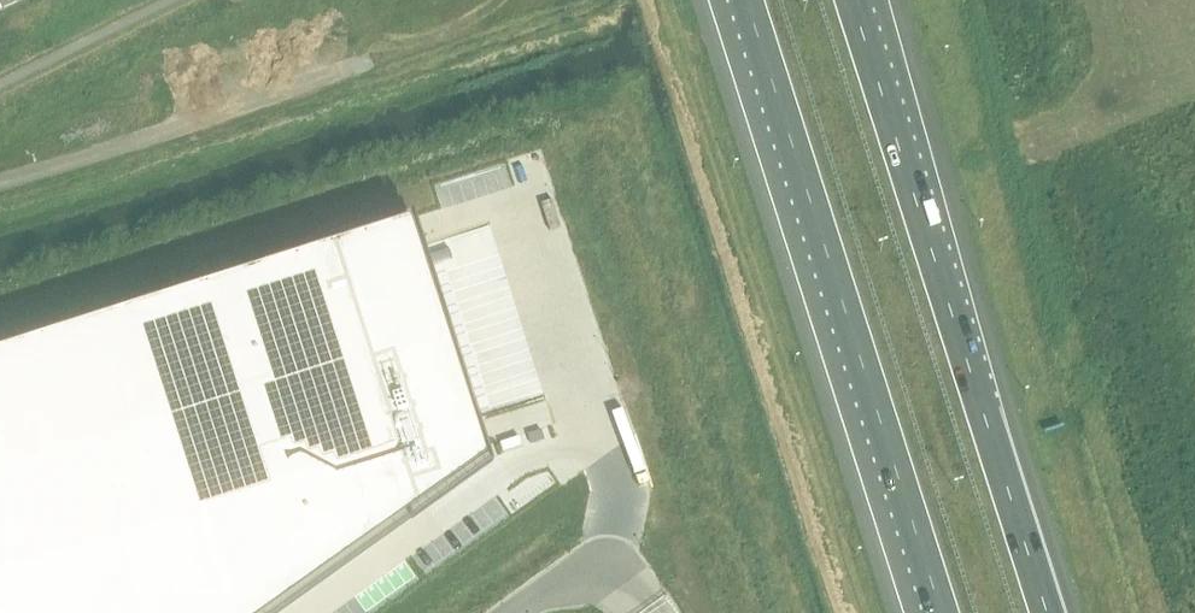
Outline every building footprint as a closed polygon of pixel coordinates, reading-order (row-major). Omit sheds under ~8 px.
[(0,352),(0,612),(270,612),(484,461),(408,222),(0,352)]
